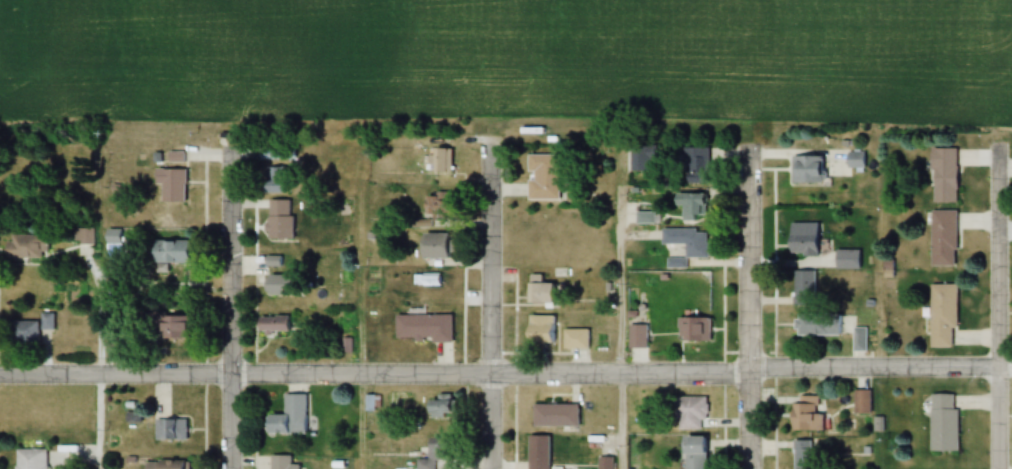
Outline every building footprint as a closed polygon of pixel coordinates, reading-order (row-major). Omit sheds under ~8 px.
[(708,149),(682,149),(682,184),(708,184),(708,149)] [(452,150),(431,150),(431,156),(412,156),(412,171),(452,171),(452,150)] [(931,203),(955,203),(955,150),(931,150),(931,203)] [(846,168),(864,168),(864,153),(846,153),(846,168)] [(527,155),(527,200),(557,200),(557,155),(527,155)] [(791,185),(821,185),(821,157),(791,157),(791,185)] [(8,164),(0,169),(0,177),(4,183),(15,176),(8,164)] [(280,169),(259,169),(259,193),(280,193),(280,169)] [(183,170),(153,170),(153,187),(159,187),(159,203),(183,203),(183,170)] [(706,195),(673,194),(673,207),(682,207),(681,222),(706,222),(706,195)] [(266,239),(290,239),(290,201),(266,201),(266,239)] [(930,267),(953,267),(953,211),(930,211),(930,267)] [(73,245),(94,245),(94,229),(73,229),(73,245)] [(660,246),(684,246),(684,258),(706,258),(706,230),(660,230),(660,246)] [(448,234),(419,234),(419,260),(448,260),(448,234)] [(44,259),(44,235),(4,235),(4,259),(44,259)] [(787,244),(791,256),(808,249),(804,238),(787,244)] [(150,242),(150,264),(189,264),(189,242),(150,242)] [(857,253),(838,253),(838,269),(857,269),(857,253)] [(794,273),(794,306),(815,306),(815,273),(794,273)] [(426,295),(442,295),(442,274),(426,274),(426,295)] [(300,277),(263,277),(263,296),(300,296),(300,277)] [(525,285),(525,307),(557,307),(557,285),(525,285)] [(955,330),(955,286),(928,286),(928,349),(950,349),(950,330),(955,330)] [(53,330),(53,314),(40,314),(40,330),(53,330)] [(140,315),(140,339),(180,339),(180,315),(140,315)] [(840,315),(795,315),(795,337),(840,337),(840,315)] [(394,316),(394,342),(450,342),(450,316),(394,316)] [(256,317),(256,334),(288,334),(288,317),(256,317)] [(554,345),(554,317),(525,317),(525,345),(554,345)] [(708,319),(676,319),(676,342),(708,342),(708,319)] [(36,344),(36,322),(9,322),(9,344),(36,344)] [(628,349),(645,349),(645,326),(628,326),(628,349)] [(852,352),(866,352),(866,328),(852,328),(852,352)] [(588,350),(588,330),(561,330),(561,350),(588,350)] [(853,415),(870,415),(870,391),(853,391),(853,415)] [(305,435),(305,395),(282,396),(282,416),(264,416),(264,435),(305,435)] [(928,395),(928,452),(956,452),(956,395),(928,395)] [(366,410),(379,410),(379,397),(366,397),(366,410)] [(425,418),(453,418),(453,397),(425,397),(425,418)] [(705,430),(705,398),(674,398),(674,430),(705,430)] [(800,398),(800,405),(789,405),(789,432),(819,432),(819,398),(800,398)] [(577,406),(532,406),(532,428),(577,428),(577,406)] [(154,441),(185,441),(185,420),(154,420),(154,441)] [(548,437),(527,437),(527,468),(548,468),(548,437)] [(681,438),(681,468),(706,468),(706,438),(681,438)] [(792,468),(812,468),(812,441),(792,441),(792,468)] [(449,444),(426,445),(426,459),(416,460),(417,468),(449,468),(449,444)] [(46,451),(13,450),(13,468),(46,468),(46,451)] [(298,465),(293,465),(293,456),(267,456),(267,468),(298,468),(298,465)]
